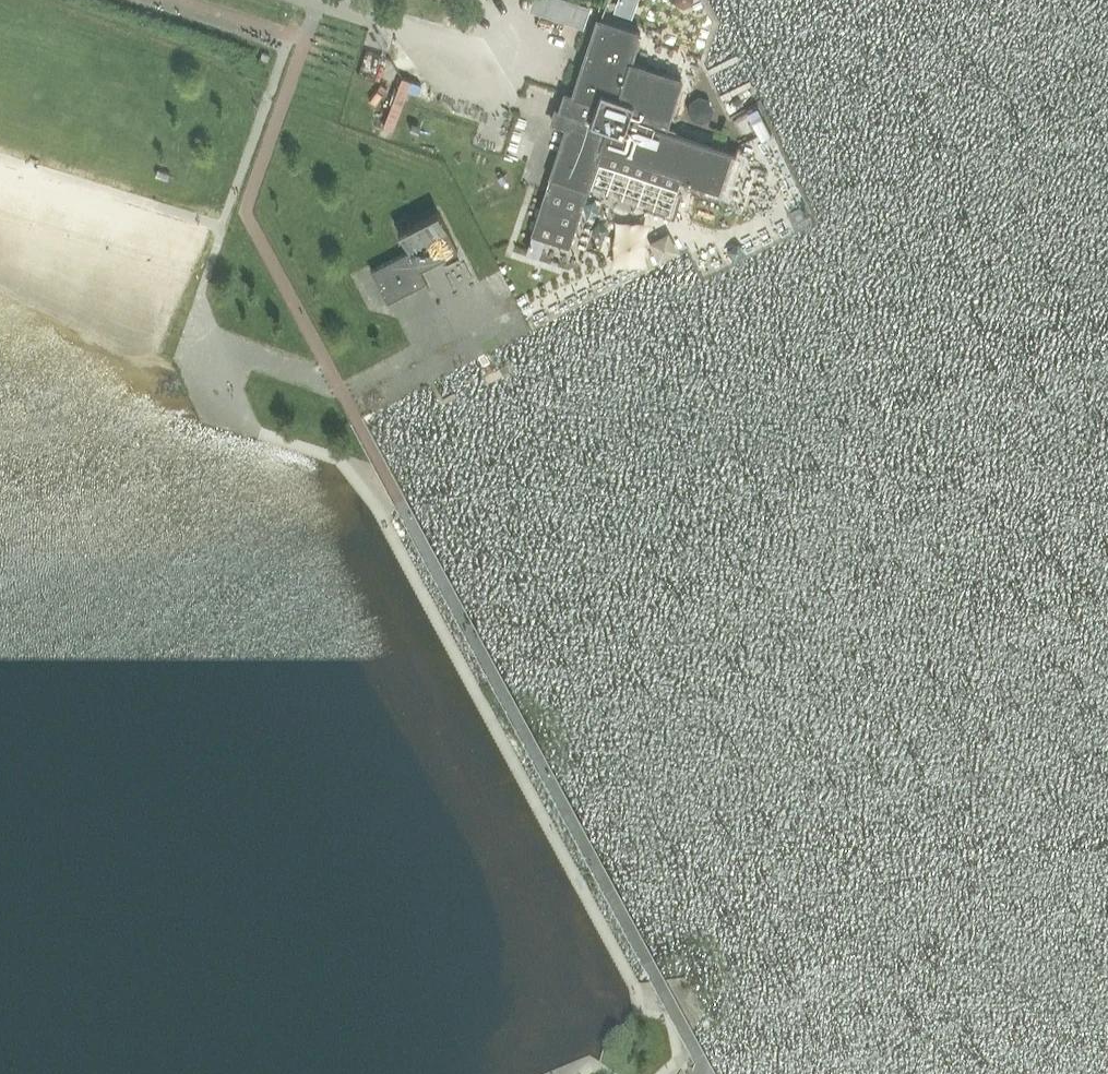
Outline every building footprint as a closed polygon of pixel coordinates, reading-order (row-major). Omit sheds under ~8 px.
[(582,6),(565,0),(535,0),(534,6),(578,20),(582,6)] [(630,61),(639,32),(598,18),(572,95),(564,92),(554,124),(566,127),(531,232),(570,245),(602,148),(680,174),(679,178),(719,191),(731,152),(735,154),(736,153),(665,129),(682,77),(630,61)] [(375,49),(368,74),(386,79),(381,100),(396,104),(391,123),(408,128),(422,78),(390,69),(394,54),(375,49)] [(408,251),(371,270),(387,301),(426,281),(420,270),(457,250),(437,212),(399,231),(408,251)]
